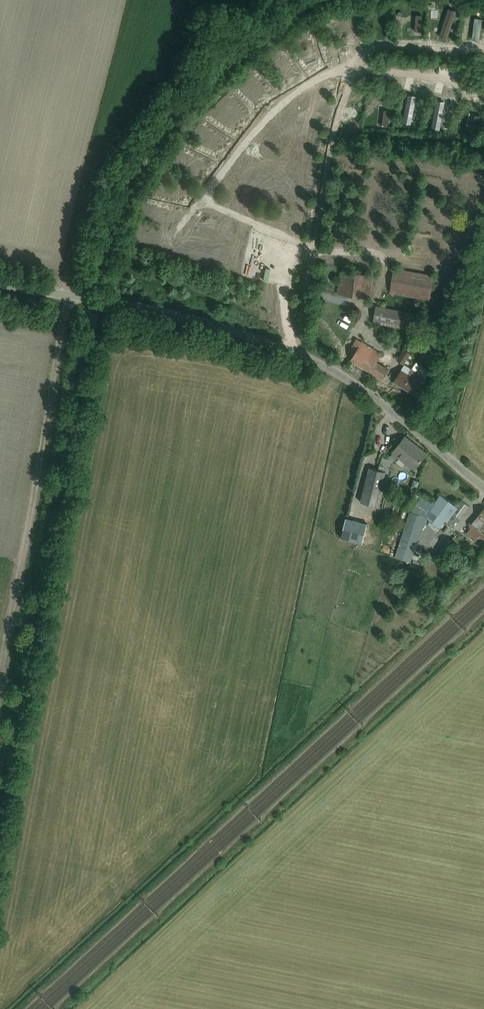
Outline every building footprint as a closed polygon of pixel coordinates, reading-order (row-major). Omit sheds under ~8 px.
[(374,169),(374,164),(360,164),(359,172),(367,172),(367,169),(374,169)] [(411,182),(420,183),(421,175),(412,174),(411,182)] [(428,214),(438,216),(440,209),(430,207),(428,214)] [(421,228),(432,232),(434,226),(423,222),(421,228)] [(456,230),(455,239),(466,240),(467,231),(456,230)] [(349,245),(350,236),(339,235),(338,244),(349,245)] [(341,263),(341,253),(333,253),(332,262),(341,263)] [(434,275),(394,268),(391,283),(386,282),(384,293),(390,294),(390,292),(430,299),(434,275)] [(373,275),(341,271),(338,295),(371,299),(373,275)] [(411,312),(376,305),(373,322),(408,329),(411,312)] [(382,353),(362,341),(351,359),(383,379),(389,370),(376,362),(382,353)] [(403,363),(409,353),(405,350),(398,360),(403,363)] [(405,365),(400,373),(394,381),(415,395),(417,392),(418,392),(419,390),(426,378),(405,365)] [(396,459),(398,456),(414,469),(427,453),(405,436),(393,452),(391,455),(396,459)] [(369,468),(361,502),(377,506),(385,472),(369,468)] [(413,478),(411,485),(417,487),(419,480),(413,478)] [(430,507),(425,514),(439,525),(444,519),(446,520),(452,512),(456,507),(456,506),(440,494),(430,507)] [(422,496),(416,505),(426,511),(431,502),(422,496)] [(452,512),(446,520),(453,526),(458,519),(459,520),(470,506),(461,499),(456,506),(456,507),(452,512)] [(353,517),(372,521),(374,512),(355,508),(353,517)] [(479,514),(472,523),(470,526),(471,528),(468,532),(476,539),(480,534),(483,537),(483,508),(479,514)] [(346,518),(341,538),(363,543),(368,523),(347,518),(346,518)] [(417,553),(419,550),(411,546),(415,534),(412,533),(414,528),(405,525),(395,557),(407,561),(410,550),(417,553)]
